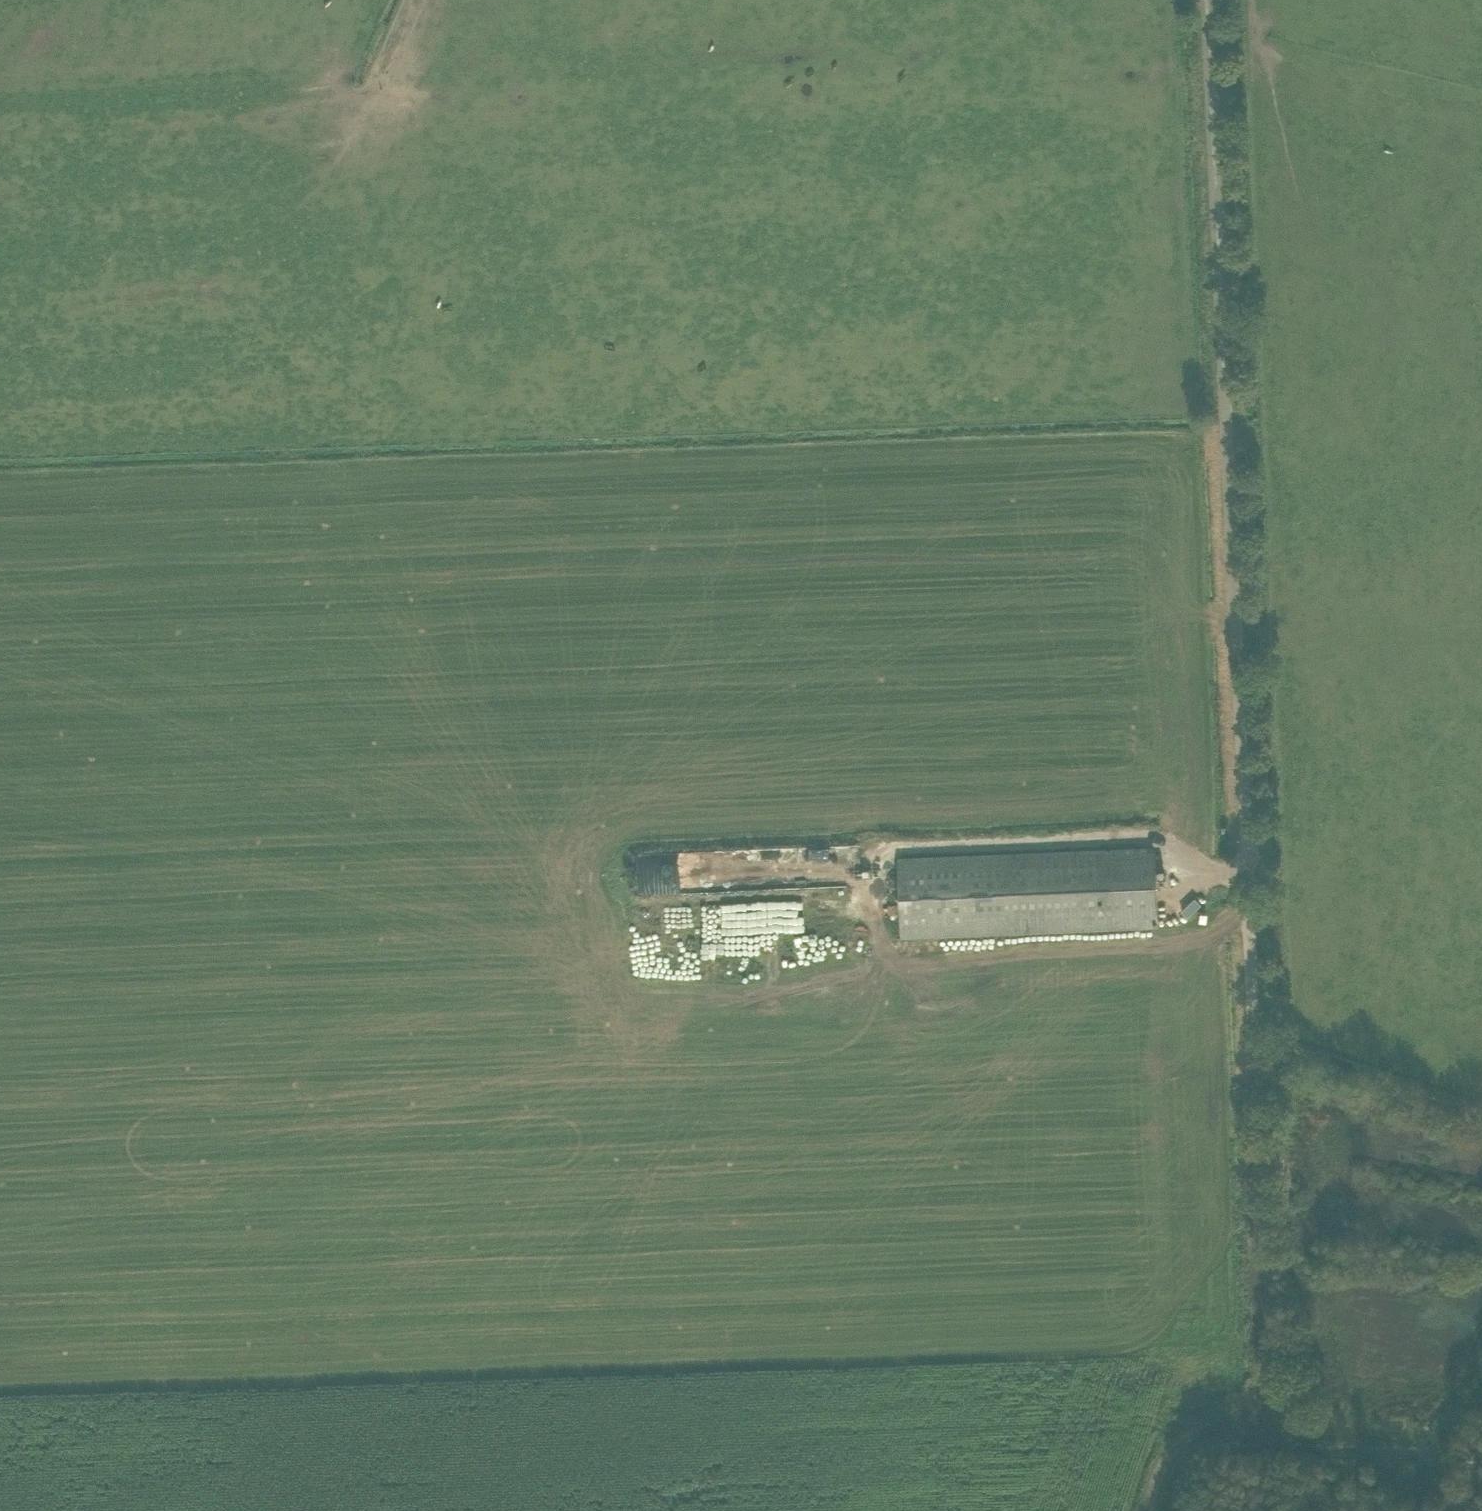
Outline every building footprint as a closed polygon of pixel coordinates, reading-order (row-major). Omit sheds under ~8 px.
[(1157,926),(1154,849),(899,860),(902,937),(1157,926)] [(792,899),(790,941),(826,942),(827,900),(792,899)] [(666,903),(667,947),(696,946),(694,902),(666,903)]
